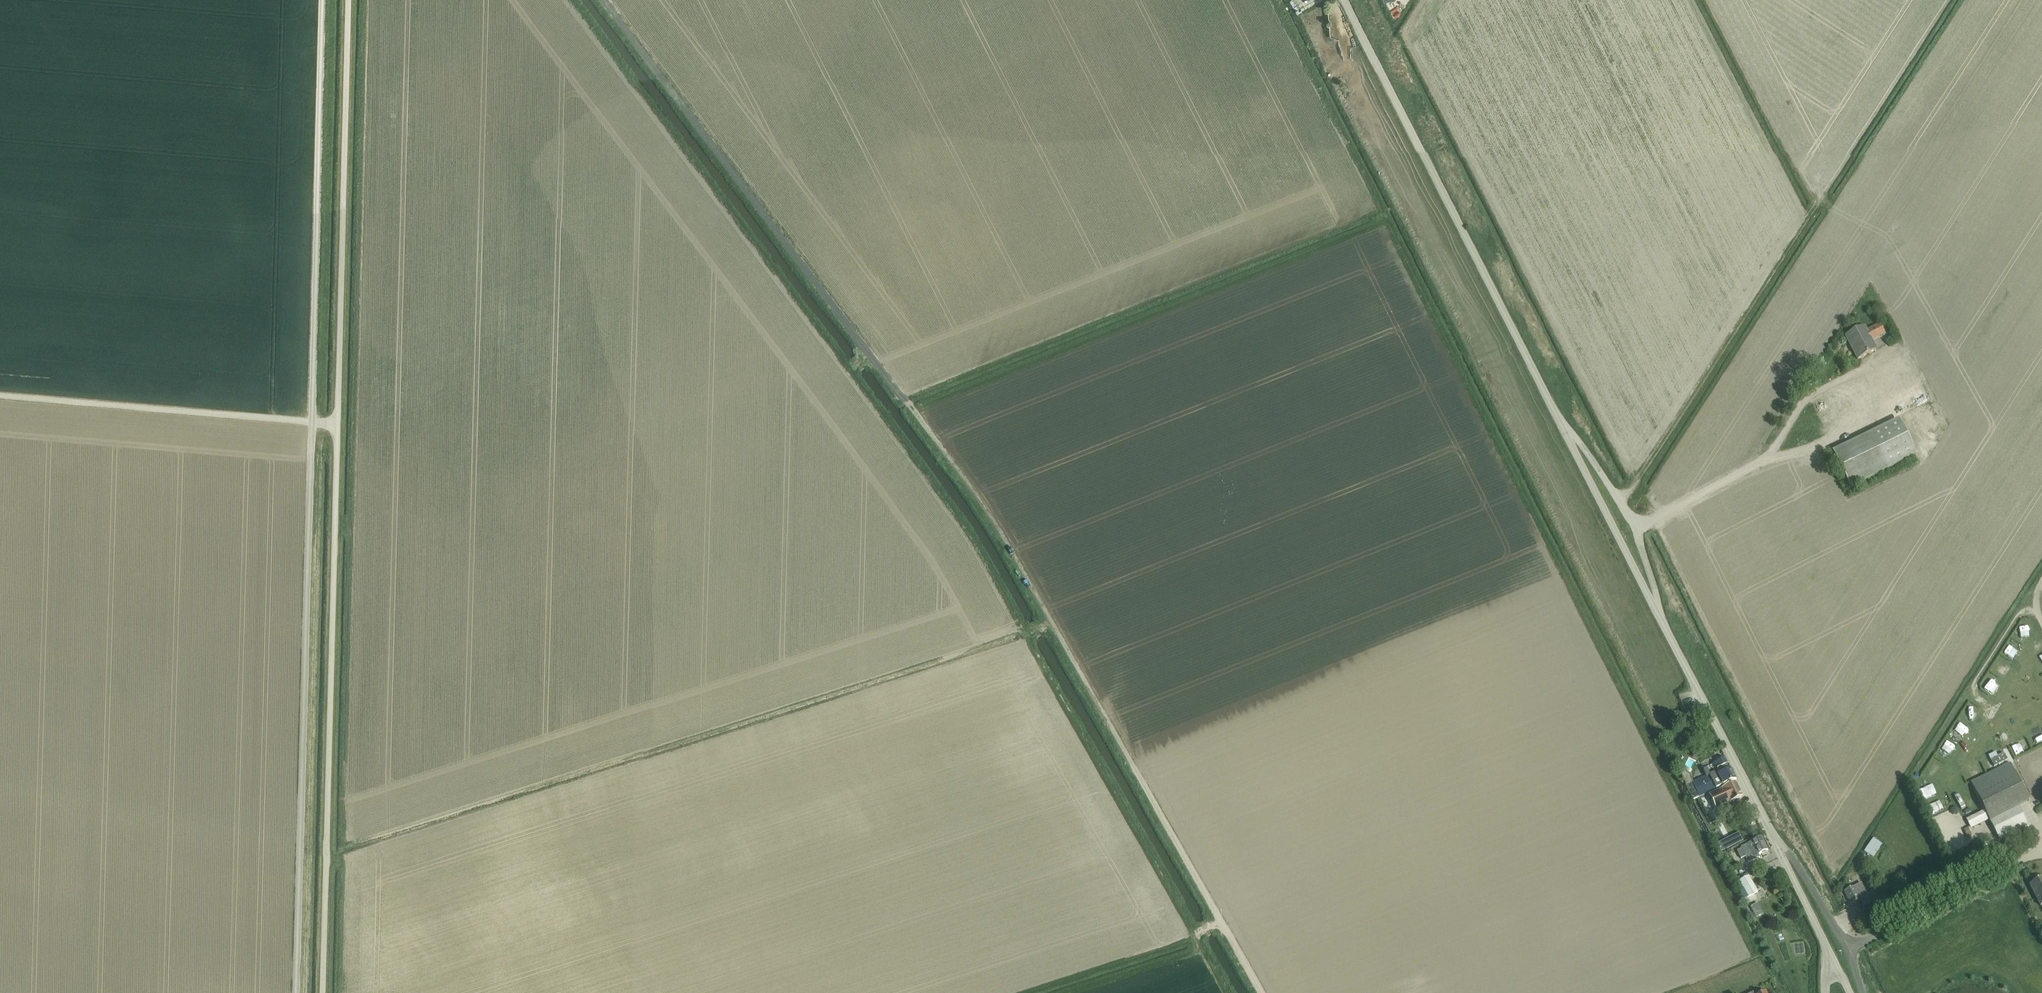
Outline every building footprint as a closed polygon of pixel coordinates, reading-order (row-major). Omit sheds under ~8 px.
[(1885,333),(1879,323),(1866,330),(1864,326),(1845,336),(1857,359),(1876,349),(1871,340),(1885,333)] [(1851,487),(1860,482),(1915,456),(1897,419),(1833,451),(1851,487)] [(2004,753),(1990,760),(1993,767),(2007,760),(2004,753)] [(1692,755),(1691,765),(1697,766),(1699,756),(1692,755)] [(1723,785),(1736,779),(1725,758),(1702,769),(1705,776),(1692,783),(1689,777),(1691,774),(1681,770),(1679,772),(1691,796),(1692,795),(1694,799),(1699,797),(1707,793),(1723,785)] [(1998,839),(2027,825),(2018,806),(2028,801),(2024,792),(2009,763),(1970,782),(1984,810),(1989,819),(1994,830),(1998,839)] [(1741,796),(1734,782),(1709,795),(1716,809),(1741,796)] [(1709,798),(1707,793),(1699,797),(1702,802),(1709,798)] [(1989,819),(1984,810),(1966,819),(1970,828),(1989,819)] [(1738,831),(1731,834),(1735,843),(1743,839),(1738,831)] [(1760,857),(1758,854),(1767,849),(1761,836),(1741,846),(1742,848),(1737,851),(1740,859),(1746,856),(1749,862),(1760,857)] [(1873,857),(1881,844),(1872,838),(1864,851),(1859,857),(1864,861),(1868,854),(1873,857)] [(1940,884),(1948,880),(1944,872),(1936,876),(1940,884)] [(1743,899),(1757,891),(1749,876),(1739,881),(1743,887),(1738,890),(1743,899)] [(2029,884),(2040,906),(2041,905),(2041,878),(2029,884)] [(1871,902),(1866,893),(1861,883),(1852,887),(1844,891),(1850,904),(1860,899),(1863,906),(1871,902)] [(1882,898),(1879,887),(1873,888),(1876,899),(1882,898)]
